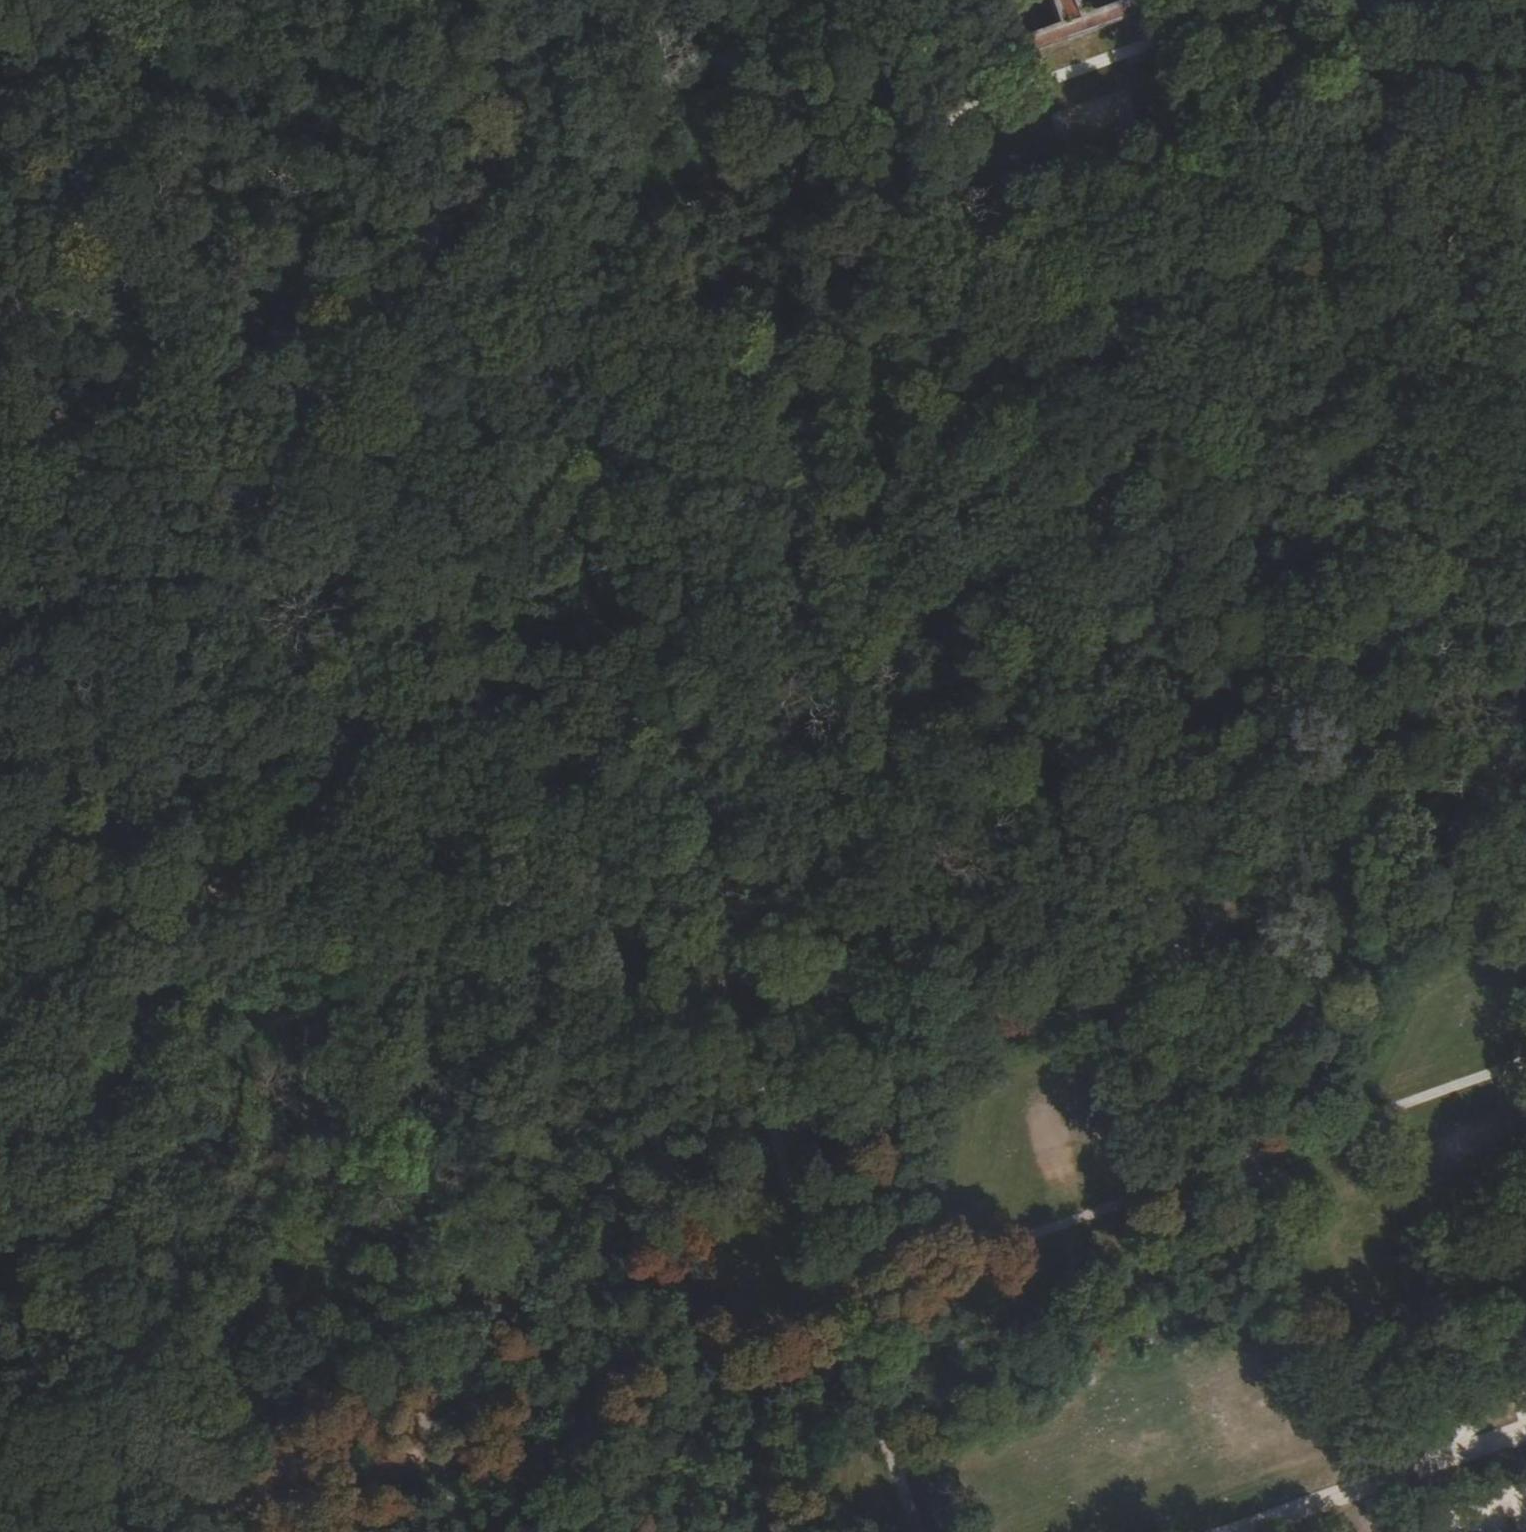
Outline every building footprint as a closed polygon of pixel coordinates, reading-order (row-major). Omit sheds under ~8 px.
[(1082,15),(1077,0),(1047,0),(1057,25),(1003,42),(1011,66),(1137,22),(1129,0),(1126,0),(1082,15)] [(1395,9),(1419,0),(1392,0),(1395,9)] [(873,123),(875,128),(896,121),(894,115),(873,123)] [(458,270),(460,276),(480,268),(478,262),(458,270)] [(44,414),(46,419),(67,412),(65,406),(44,414)]
